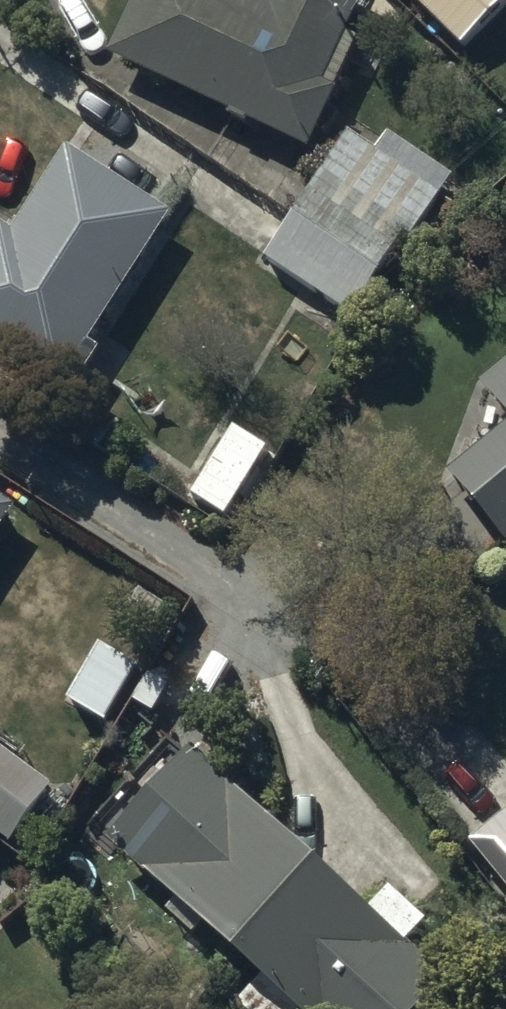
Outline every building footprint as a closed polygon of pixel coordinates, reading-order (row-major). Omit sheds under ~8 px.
[(246,0),(137,0),(108,63),(305,155),(356,46),(346,41),(365,0),(273,0),(268,10),(246,0)] [(460,54),(505,8),(505,0),(404,0),(460,54)] [(349,138),(294,222),(387,283),(453,183),(388,140),(377,156),(349,138)] [(72,158),(17,244),(0,233),(0,234),(0,354),(72,400),(98,359),(88,353),(172,222),(72,158)] [(387,283),(294,222),(265,266),(359,328),(387,283)] [(481,389),(505,428),(442,480),(501,551),(505,547),(505,368),(481,389)] [(0,505),(0,544),(18,516),(0,505)] [(0,755),(0,841),(13,850),(54,795),(0,755)] [(191,757),(106,850),(253,990),(237,1007),(239,1008),(432,1008),(447,993),(405,953),(424,933),(389,900),(366,923),(191,757)] [(468,851),(505,896),(505,819),(468,851)]
